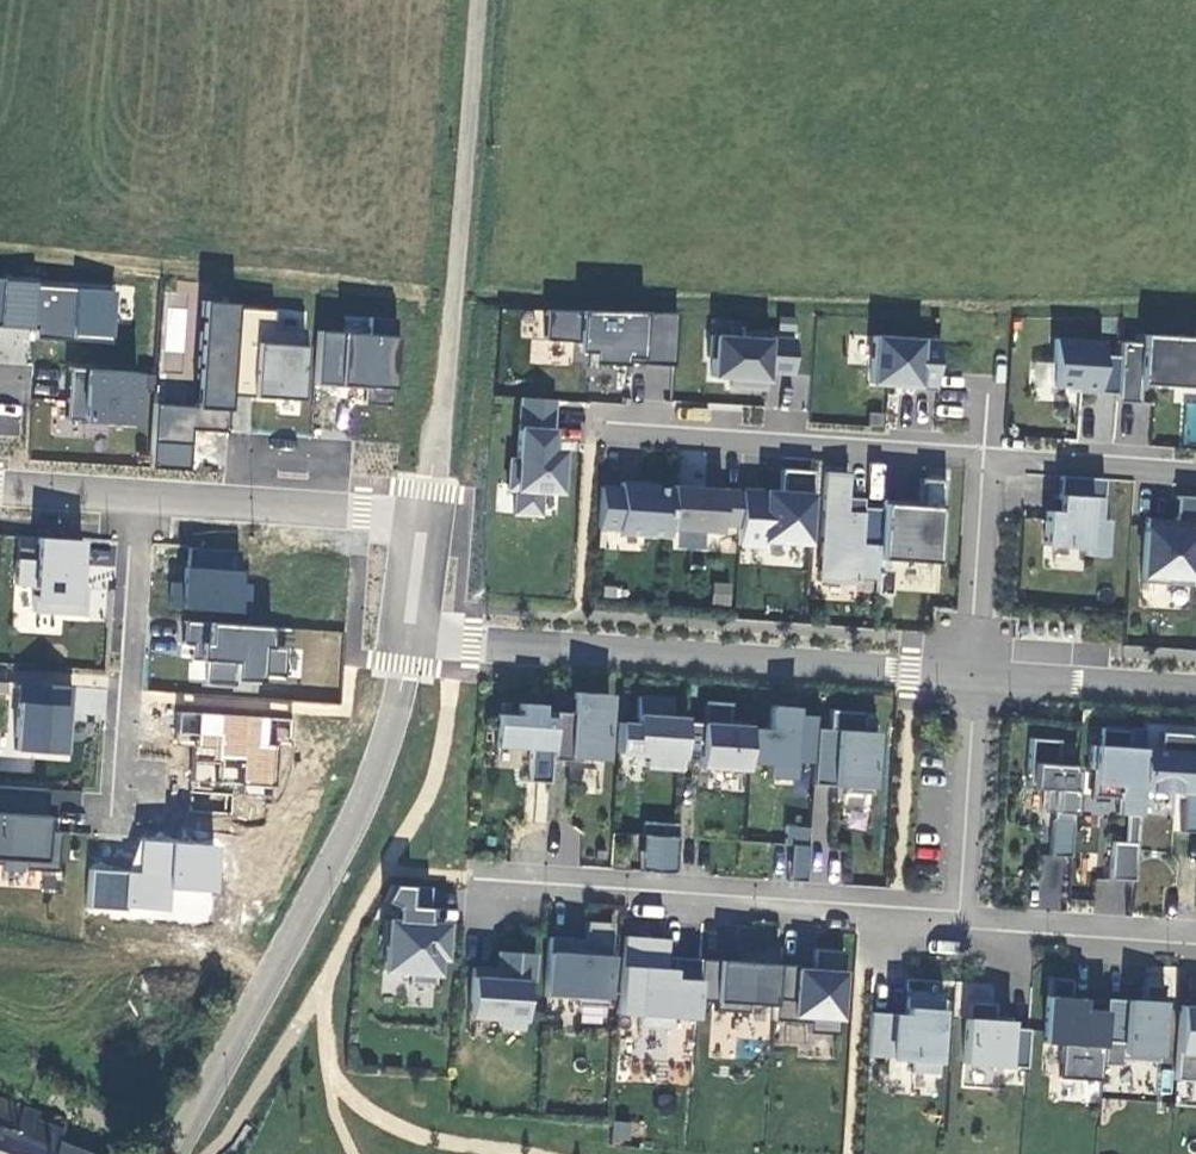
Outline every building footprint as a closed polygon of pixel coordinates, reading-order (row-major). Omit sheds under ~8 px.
[(119,288),(0,278),(0,329),(115,339),(119,288)] [(233,393),(304,399),(311,311),(207,303),(198,407),(159,404),(154,464),(191,467),(194,427),(230,430),(233,393)] [(635,364),(674,366),(677,313),(545,310),(543,340),(576,342),(576,352),(590,353),(589,363),(623,366),(623,363),(624,357),(635,358),(635,364)] [(318,332),(316,384),(399,387),(400,335),(318,332)] [(766,373),(793,374),(795,339),(747,333),(747,338),(709,335),(707,357),(712,357),(711,377),(730,378),(729,386),(765,389),(766,373)] [(1120,342),(1119,357),(1117,395),(1116,402),(1138,404),(1140,385),(1195,389),(1195,384),(1195,338),(1142,335),(1141,344),(1120,342)] [(873,336),(870,384),(916,387),(916,390),(935,391),(938,341),(873,336)] [(1077,392),(1117,395),(1119,357),(1101,356),(1102,342),(1055,339),(1052,387),(1077,389),(1077,392)] [(71,366),(67,421),(147,427),(152,373),(71,366)] [(666,397),(669,369),(648,367),(645,394),(666,397)] [(552,400),(520,398),(516,461),(508,460),(506,489),(514,489),(512,513),(538,515),(540,491),(558,493),(561,452),(549,451),(552,400)] [(762,541),(808,544),(813,471),(781,469),(780,493),(741,490),(739,527),(737,545),(762,547),(762,541)] [(878,560),(881,509),(862,508),(861,507),(860,513),(852,513),(853,498),(846,497),(847,474),(825,472),(817,581),(857,584),(857,578),(877,579),(877,569),(878,560)] [(1102,520),(1104,479),(1060,476),(1058,512),(1046,511),(1044,546),(1086,548),(1085,556),(1108,557),(1110,521),(1102,520)] [(882,500),(881,509),(878,560),(936,564),(940,509),(945,509),(947,480),(920,479),(918,502),(918,506),(902,505),(903,501),(882,500)] [(668,537),(668,529),(671,489),(642,487),(643,484),(620,482),(620,488),(600,487),(597,529),(617,530),(617,533),(668,537)] [(739,527),(741,490),(671,486),(671,489),(668,529),(719,533),(719,526),(739,527)] [(1195,555),(1195,498),(1177,496),(1176,520),(1175,524),(1146,522),(1142,583),(1168,585),(1169,578),(1192,580),(1193,555),(1195,555)] [(862,499),(853,498),(852,513),(860,513),(861,507),(862,508),(862,499)] [(89,540),(39,537),(37,559),(17,557),(12,631),(61,634),(62,619),(106,622),(110,564),(87,563),(89,540)] [(184,582),(171,581),(169,607),(243,613),(248,553),(187,548),(184,582)] [(877,579),(876,594),(891,595),(892,570),(877,569),(877,579)] [(1191,587),(1192,580),(1169,578),(1168,585),(1191,587)] [(275,645),(277,628),(184,620),(180,657),(208,659),(206,676),(285,683),(288,646),(275,645)] [(74,687),(19,683),(14,751),(69,755),(74,687)] [(581,757),(605,759),(609,695),(574,692),(572,714),(554,712),(554,718),(551,760),(570,761),(571,757),(581,757)] [(685,722),(685,718),(670,717),(671,699),(638,697),(636,723),(619,722),(617,753),(647,755),(646,767),(682,769),(683,754),(685,722)] [(703,723),(685,722),(683,754),(701,755),(700,766),(711,767),(711,770),(747,772),(748,764),(750,728),(751,722),(730,721),(731,703),(705,701),(703,723)] [(551,760),(554,718),(542,717),(543,705),(519,704),(519,716),(497,714),(494,747),(530,749),(528,782),(550,783),(551,760)] [(816,728),(817,716),(795,715),(795,707),(771,706),(770,729),(750,728),(748,764),(767,765),(766,778),(790,779),(791,762),(814,763),(816,728)] [(816,728),(814,763),(812,785),(845,787),(845,793),(872,795),(876,733),(864,732),(865,712),(829,710),(828,729),(816,728)] [(176,741),(194,742),(192,788),(276,792),(279,740),(288,741),(289,717),(177,711),(176,741)] [(1116,814),(1126,815),(1139,816),(1140,791),(1141,788),(1143,749),(1128,748),(1129,730),(1100,728),(1099,746),(1089,746),(1088,769),(1092,769),(1091,796),(1117,798),(1116,814)] [(1143,749),(1141,788),(1140,791),(1183,793),(1180,832),(1195,833),(1195,753),(1194,753),(1195,735),(1159,732),(1158,750),(1143,749)] [(1050,856),(1070,857),(1076,766),(1057,764),(1059,740),(1029,738),(1026,788),(1044,789),(1043,812),(1053,812),(1050,856)] [(79,790),(0,786),(0,867),(42,870),(41,887),(57,888),(61,816),(77,816),(79,790)] [(1126,815),(1124,842),(1137,843),(1139,816),(1126,815)] [(677,838),(678,824),(643,821),(642,836),(677,838)] [(790,846),(808,847),(809,828),(785,826),(784,845),(790,846)] [(639,871),(675,874),(677,838),(642,836),(639,871)] [(137,838),(134,872),(88,868),(85,912),(216,922),(222,845),(137,838)] [(1137,843),(1124,842),(1111,841),(1109,879),(1134,881),(1134,879),(1137,843)] [(787,881),(806,883),(808,847),(790,846),(787,881)] [(429,887),(390,884),(382,901),(394,907),(393,921),(382,920),(380,945),(384,945),(382,970),(408,972),(408,982),(434,984),(436,957),(442,958),(444,924),(426,923),(411,922),(412,908),(427,909),(429,887)] [(426,923),(427,909),(412,908),(411,922),(426,923)] [(548,937),(544,997),(576,999),(576,1005),(606,1007),(612,923),(585,921),(584,939),(548,937)] [(695,1019),(696,1000),(699,959),(673,957),(672,969),(662,968),(663,956),(664,939),(641,937),(639,968),(642,968),(638,1024),(669,1026),(670,1017),(695,1019)] [(699,959),(696,1000),(714,1002),(714,1011),(747,1013),(748,1004),(774,1006),(776,964),(777,946),(736,943),(735,961),(699,959)] [(776,964),(774,1006),(773,1020),(808,1022),(808,1033),(837,1035),(843,951),(813,949),(812,967),(812,970),(796,969),(797,965),(776,964)] [(495,969),(472,967),(468,1016),(500,1018),(499,1027),(523,1029),(526,981),(533,982),(535,954),(497,951),(495,969)] [(672,969),(673,957),(663,956),(662,968),(672,969)] [(1069,998),(1070,978),(1047,977),(1042,1043),(1060,1044),(1058,1078),(1100,1081),(1101,1064),(1105,1000),(1069,998)] [(1105,1000),(1101,1064),(1122,1066),(1122,1060),(1158,1062),(1163,985),(1142,983),(1141,1005),(1126,1004),(1126,1000),(1105,999),(1105,1000)] [(869,1012),(866,1056),(911,1059),(910,1072),(936,1074),(941,999),(906,997),(905,1015),(869,1012)] [(962,1063),(1026,1068),(1029,1029),(1010,1028),(1010,1022),(993,1021),(995,1003),(967,1001),(962,1063)] [(1179,1005),(1174,1080),(1195,1081),(1195,1006),(1179,1005)] [(11,1133),(18,1114),(21,1107),(0,1099),(0,1152),(8,1131),(11,1133)] [(38,1114),(21,1107),(18,1114),(35,1120),(38,1114)] [(8,1131),(0,1152),(0,1153),(84,1153),(57,1143),(61,1130),(35,1120),(18,1114),(11,1133),(8,1131)]
